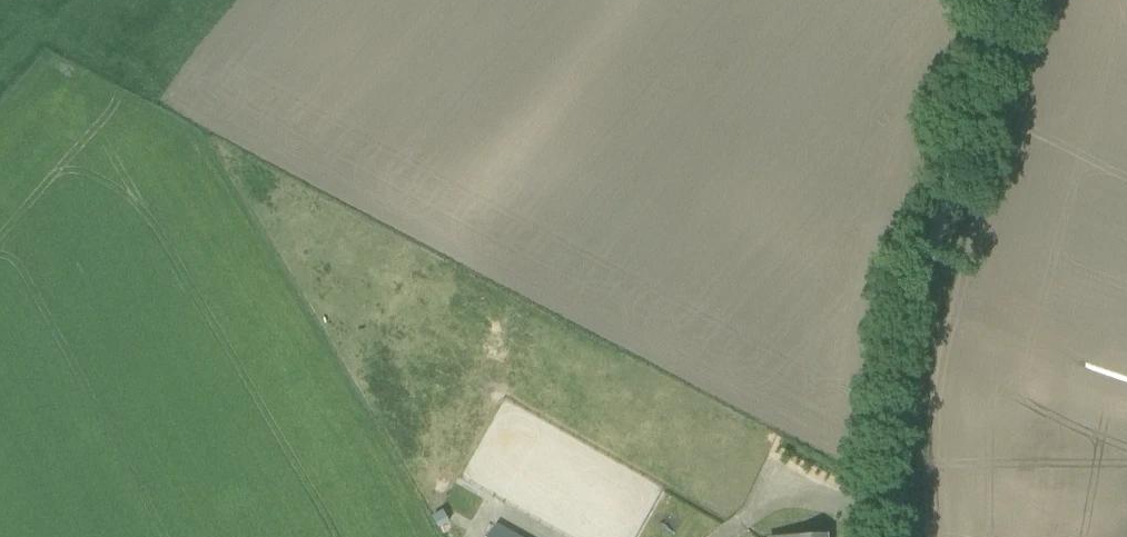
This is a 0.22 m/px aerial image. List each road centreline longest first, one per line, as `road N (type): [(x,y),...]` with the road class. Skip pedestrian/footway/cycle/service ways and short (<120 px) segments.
road 1 (unclassified): [(899,536),(902,417),(917,308),(1001,0)]

